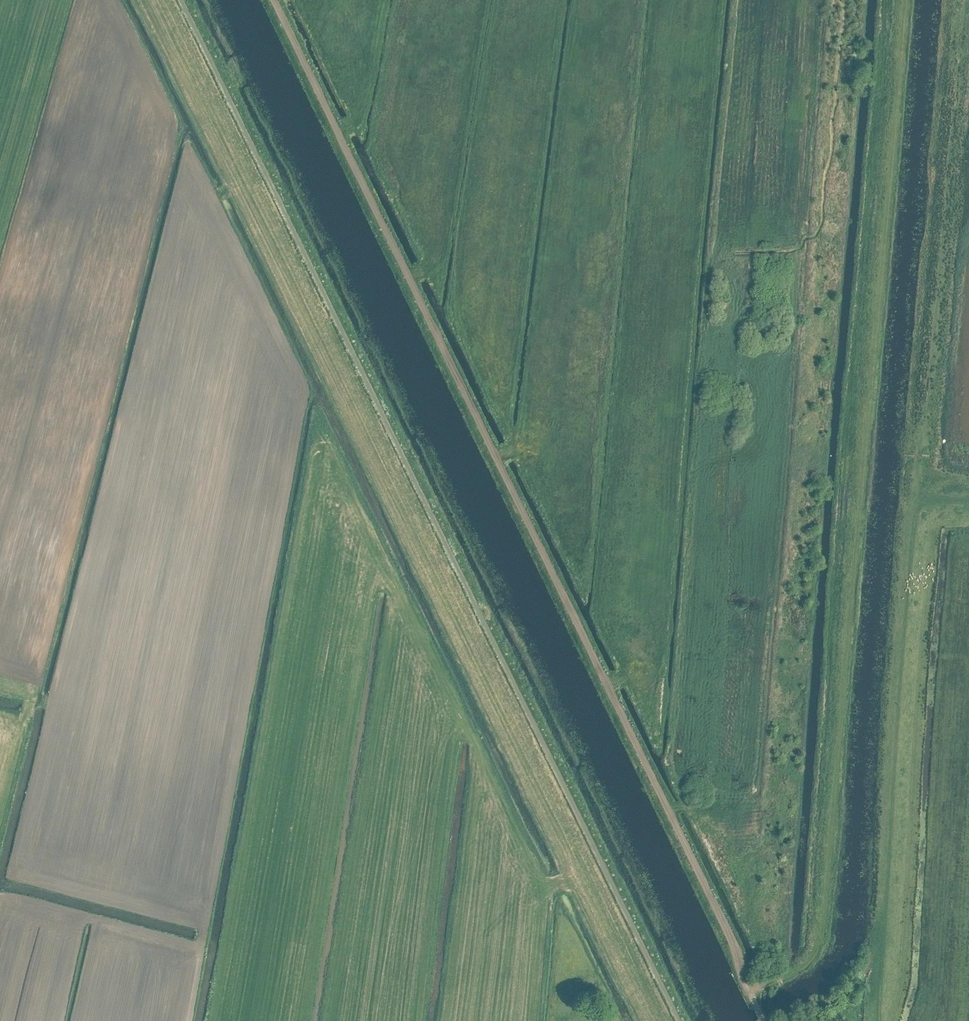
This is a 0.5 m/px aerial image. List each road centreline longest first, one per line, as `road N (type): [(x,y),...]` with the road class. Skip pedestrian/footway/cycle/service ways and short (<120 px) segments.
road 1 (track): [(275,0),(726,926),(764,1020)]

